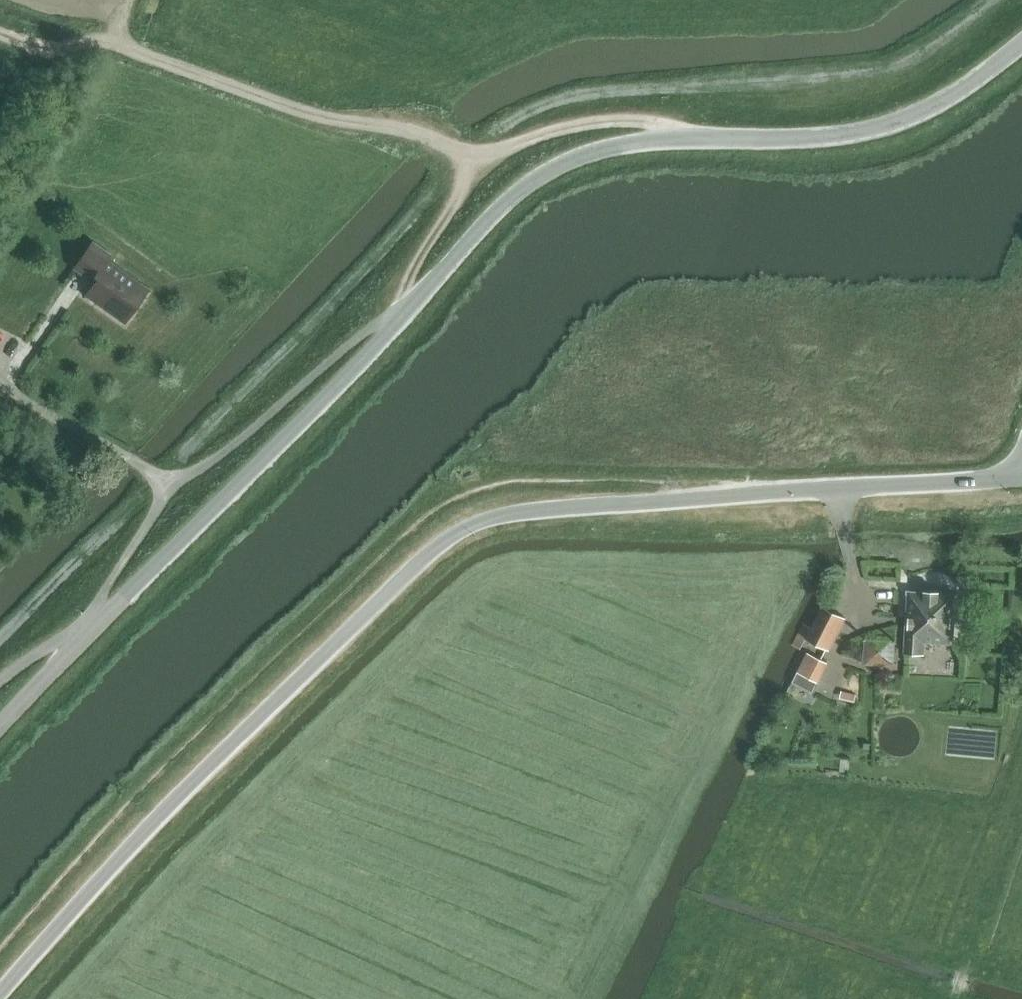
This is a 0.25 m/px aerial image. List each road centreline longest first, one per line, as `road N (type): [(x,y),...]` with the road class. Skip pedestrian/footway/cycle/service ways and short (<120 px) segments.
road 1 (tertiary): [(0,726),(369,356),(526,185),(571,158),(622,143),(871,130),(969,86),(1021,44)]
road 2 (unclassified): [(0,993),(212,764),(444,540),(471,525),(534,510),(1021,477)]
road 3 (track): [(471,158),(411,133),(303,112),(123,49),(53,50),(0,33)]
road 4 (track): [(692,137),(617,120),(471,158)]
road 5 (track): [(471,158),(411,277),(401,317)]

